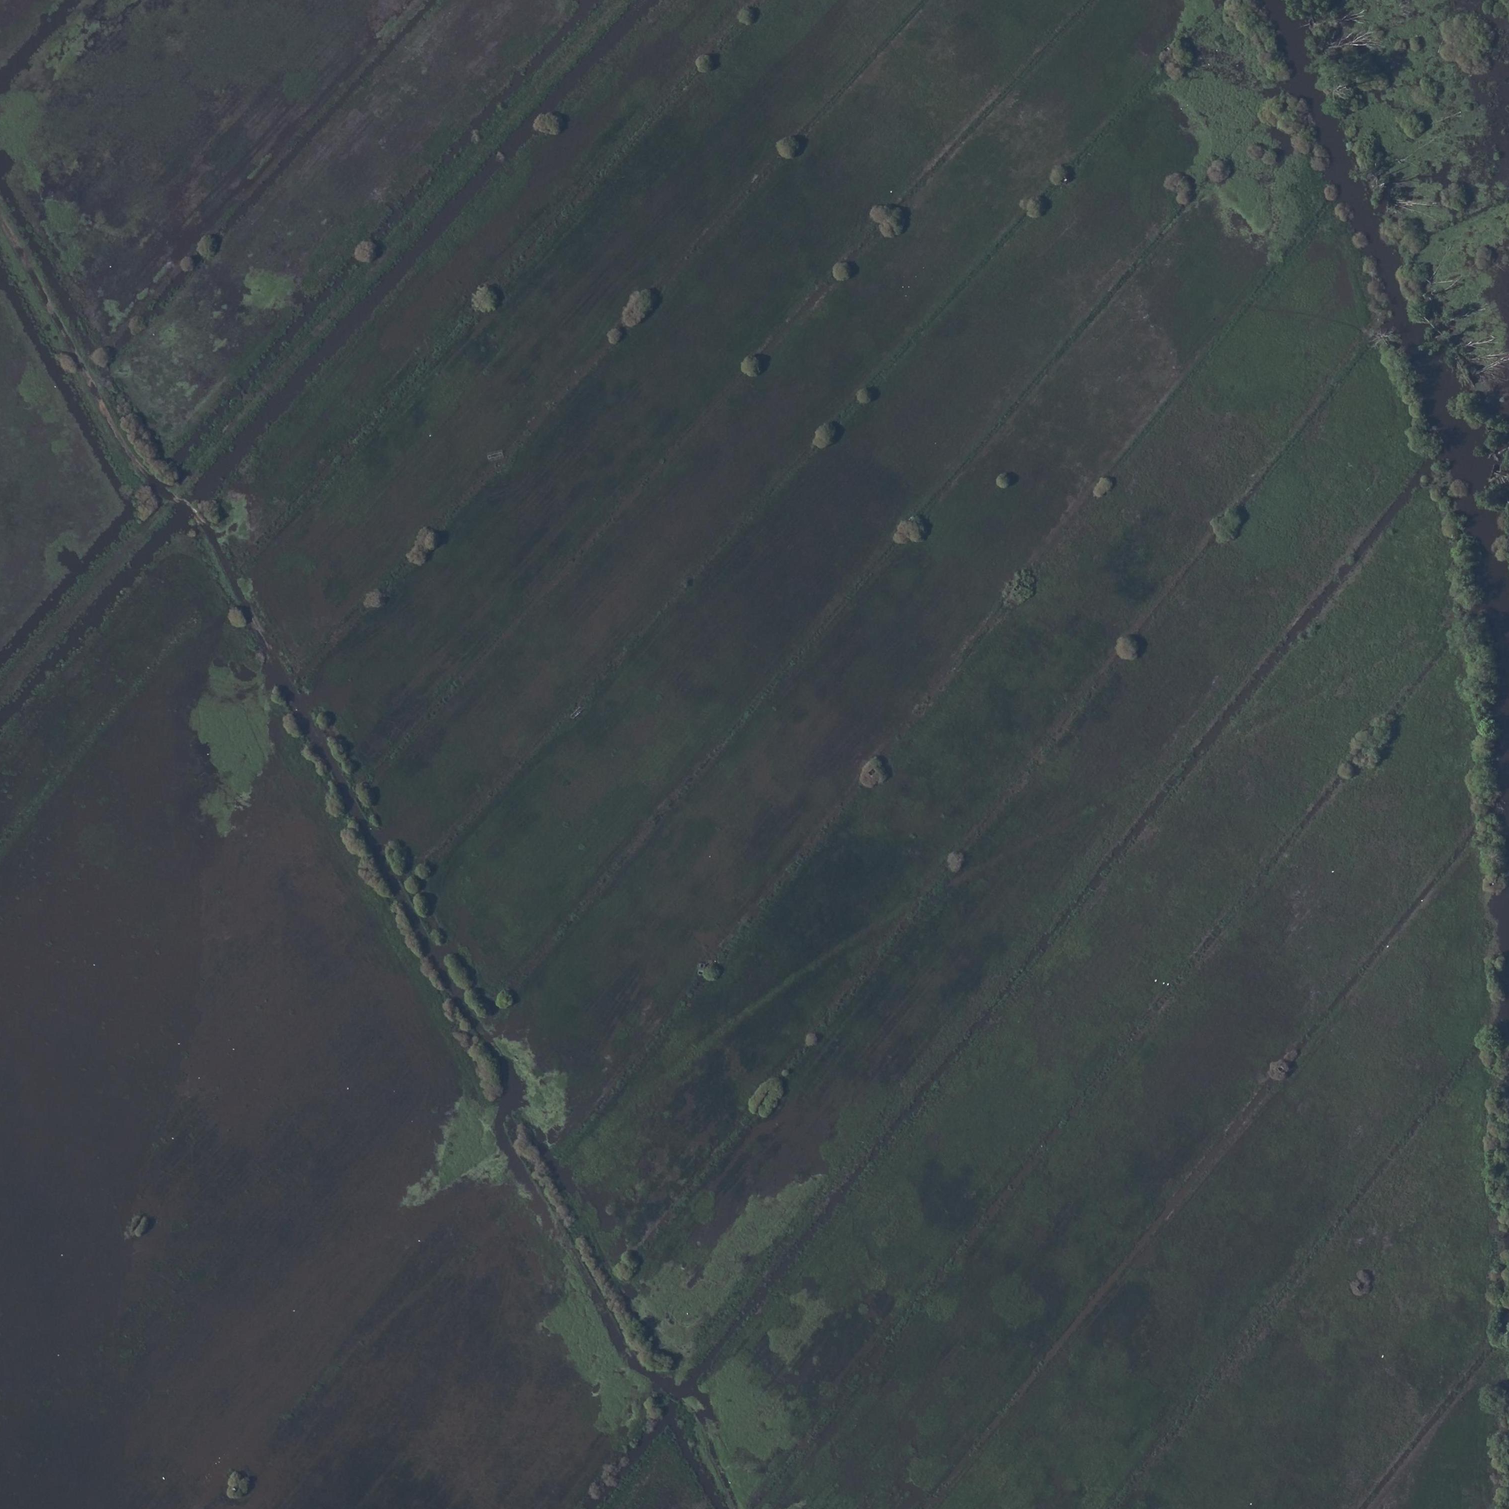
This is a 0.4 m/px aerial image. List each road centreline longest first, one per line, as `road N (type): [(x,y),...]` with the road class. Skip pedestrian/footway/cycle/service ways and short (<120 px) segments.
road 1 (track): [(0,220),(126,449),(197,516),(221,554),(459,998),(503,1054),(517,1083),(497,1118),(506,1151),(635,1369),(698,1387),(742,1508)]

